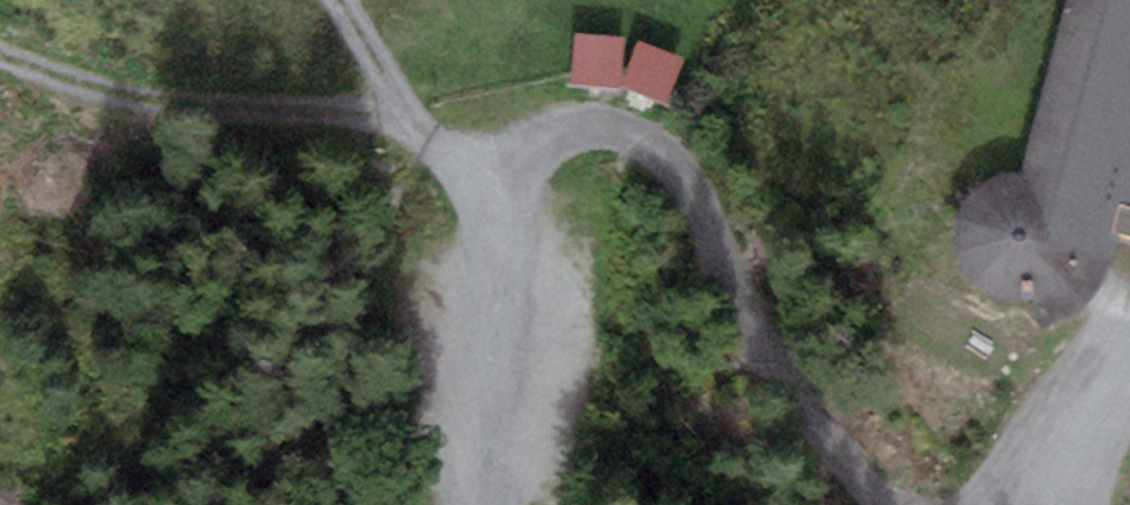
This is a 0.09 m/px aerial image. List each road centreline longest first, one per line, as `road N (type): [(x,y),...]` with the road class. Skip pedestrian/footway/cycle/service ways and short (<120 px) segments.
road 1 (track): [(480,262),(529,146),(561,127),(597,124),(637,135),(668,158),(702,210),(777,371),(825,456),(869,504)]
road 2 (track): [(463,504),(480,262),(341,36),(329,0)]
road 3 (track): [(398,128),(131,88),(0,48)]
road 4 (track): [(1002,504),(1020,433),(1129,310)]

